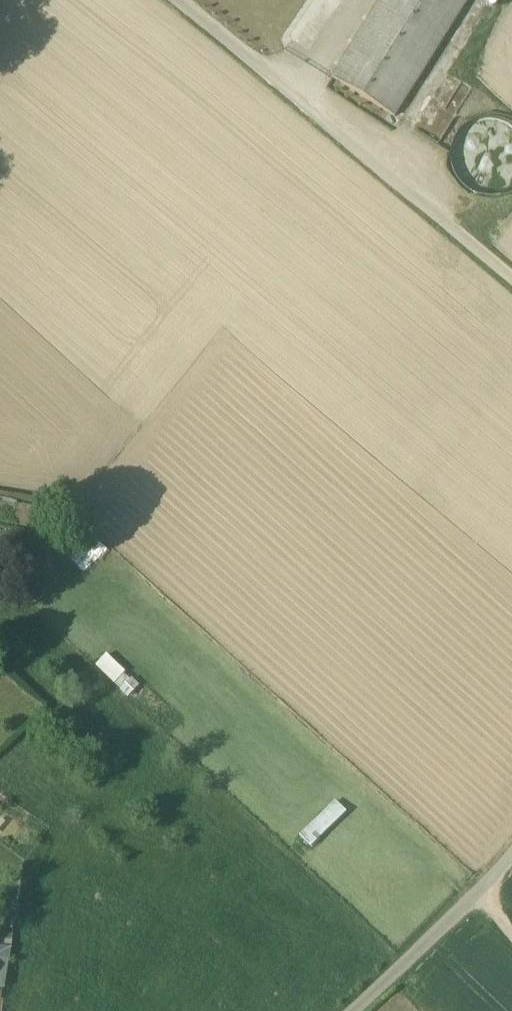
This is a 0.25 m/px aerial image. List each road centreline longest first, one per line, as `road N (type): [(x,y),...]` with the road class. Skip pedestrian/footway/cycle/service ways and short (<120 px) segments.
road 1 (unclassified): [(511,285),(164,0)]
road 2 (unclassified): [(360,1010),(511,859)]

